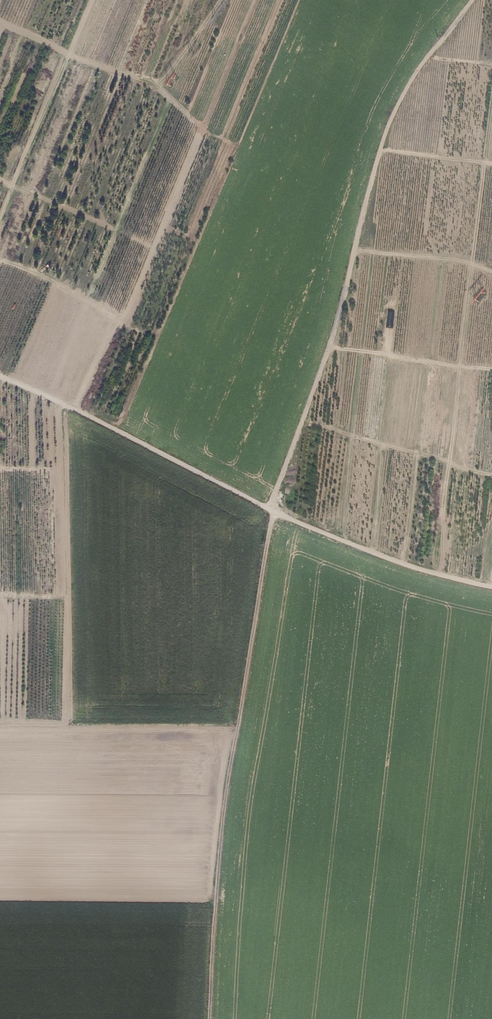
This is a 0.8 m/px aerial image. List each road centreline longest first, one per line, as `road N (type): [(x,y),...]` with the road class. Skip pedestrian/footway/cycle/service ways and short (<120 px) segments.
road 1 (track): [(273,510),(338,322),(379,149),(417,70),(470,0)]
road 2 (track): [(0,380),(273,510),(429,573),(491,588)]
road 3 (track): [(273,510),(219,856),(210,1018)]

